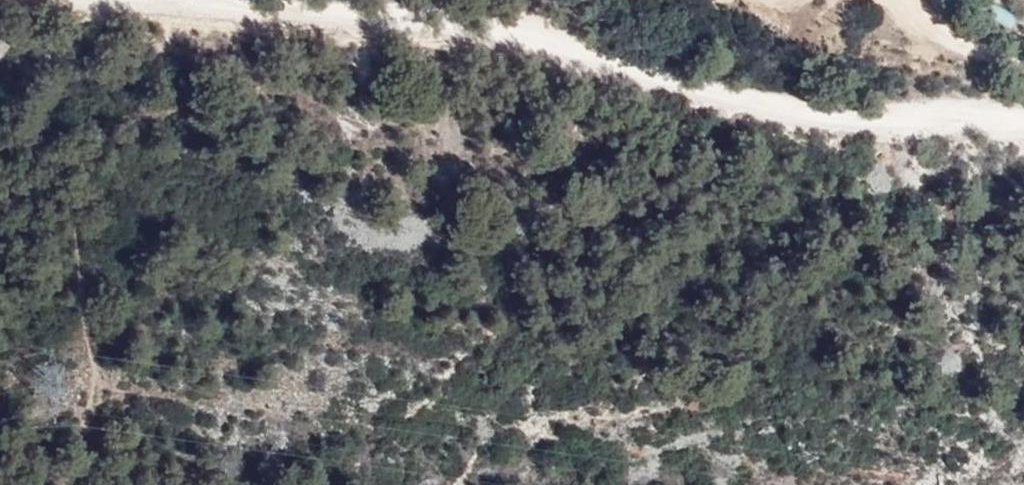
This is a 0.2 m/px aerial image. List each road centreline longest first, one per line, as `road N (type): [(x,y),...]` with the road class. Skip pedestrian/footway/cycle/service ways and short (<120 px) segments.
road 1 (unclassified): [(122,0),(453,30),(733,104),(1023,129)]

